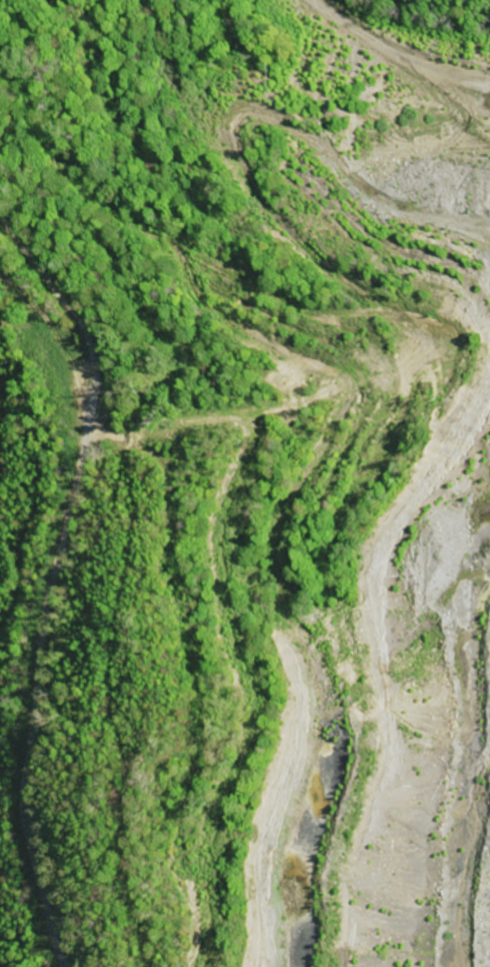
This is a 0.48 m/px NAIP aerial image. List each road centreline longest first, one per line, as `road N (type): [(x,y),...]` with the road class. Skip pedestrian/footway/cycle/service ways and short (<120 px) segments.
road 1 (track): [(31,966),(12,867),(57,541),(89,418)]
road 2 (track): [(0,216),(92,341),(97,368),(89,418)]
road 3 (track): [(489,88),(344,42),(295,0)]
road 4 (track): [(89,418),(69,378),(0,312)]

